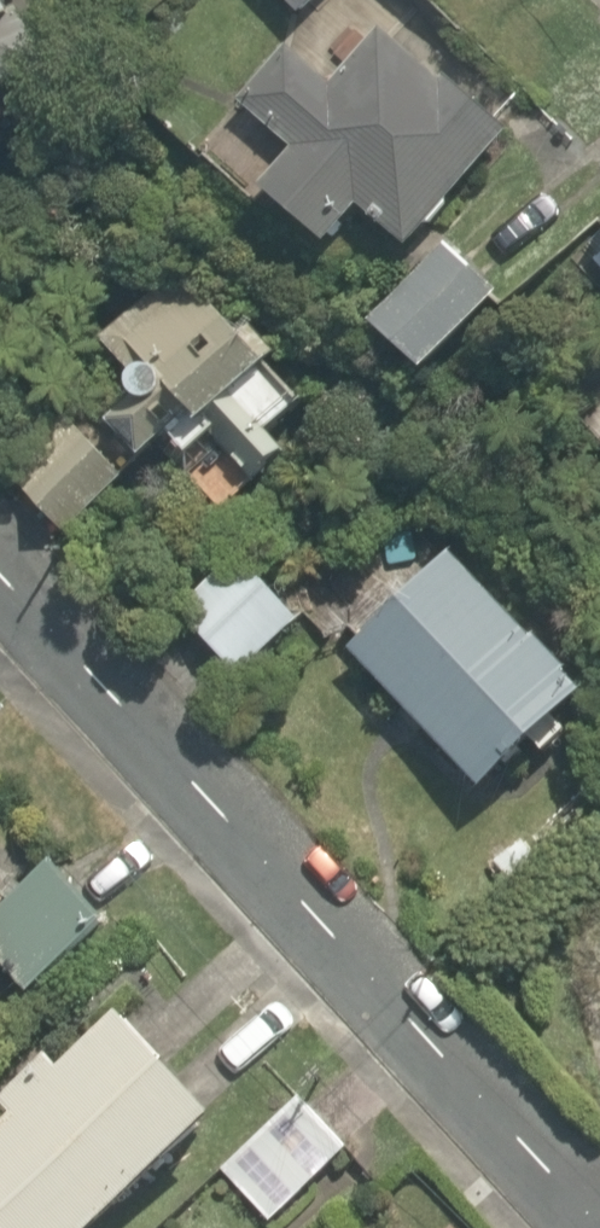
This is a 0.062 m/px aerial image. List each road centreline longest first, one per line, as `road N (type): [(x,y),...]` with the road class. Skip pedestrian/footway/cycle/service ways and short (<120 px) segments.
road 1 (residential): [(599,1221),(223,816),(0,556)]

